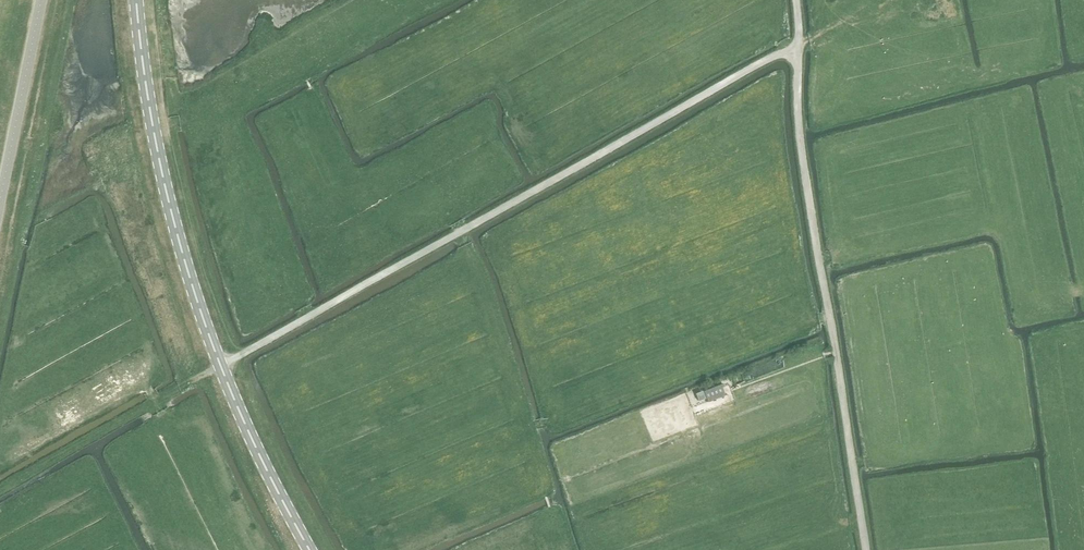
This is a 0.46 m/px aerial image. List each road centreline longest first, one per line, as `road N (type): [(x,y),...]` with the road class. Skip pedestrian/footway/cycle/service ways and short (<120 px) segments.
road 1 (unclassified): [(797,46),(220,365)]
road 2 (unclassified): [(866,549),(808,197),(797,46)]
road 3 (tertiary): [(220,365),(164,181),(136,0)]
road 4 (track): [(0,488),(220,365)]
road 5 (tertiary): [(309,549),(220,365)]

